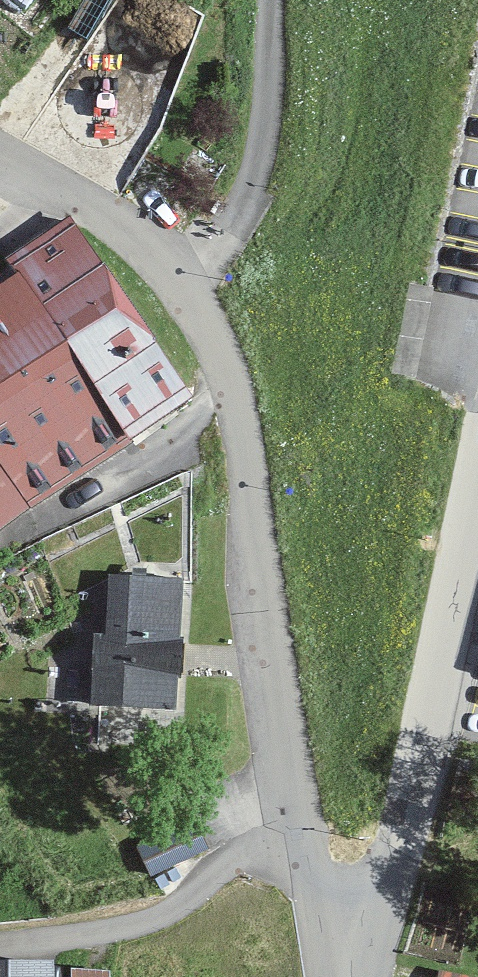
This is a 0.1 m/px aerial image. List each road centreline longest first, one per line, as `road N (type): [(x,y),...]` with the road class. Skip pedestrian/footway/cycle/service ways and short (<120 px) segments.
road 1 (residential): [(337,976),(222,370),(189,293),(120,230),(0,152)]
road 2 (residential): [(370,976),(477,533)]

